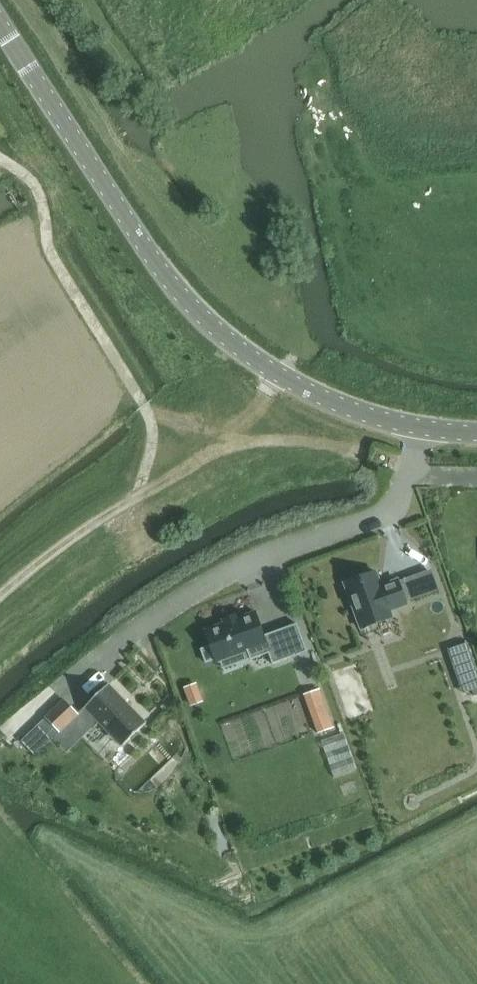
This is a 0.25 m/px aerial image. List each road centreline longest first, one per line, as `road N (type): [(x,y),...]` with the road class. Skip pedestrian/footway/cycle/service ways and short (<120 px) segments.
road 1 (unclassified): [(423,429),(324,398),(203,316),(114,202),(0,23)]
road 2 (residential): [(8,733),(146,618),(241,568),(376,522),(401,503),(423,429)]
road 3 (track): [(0,609),(141,497),(252,444),(326,445),(412,476)]
road 4 (track): [(141,497),(151,429),(140,400),(48,247),(39,187),(0,157)]

